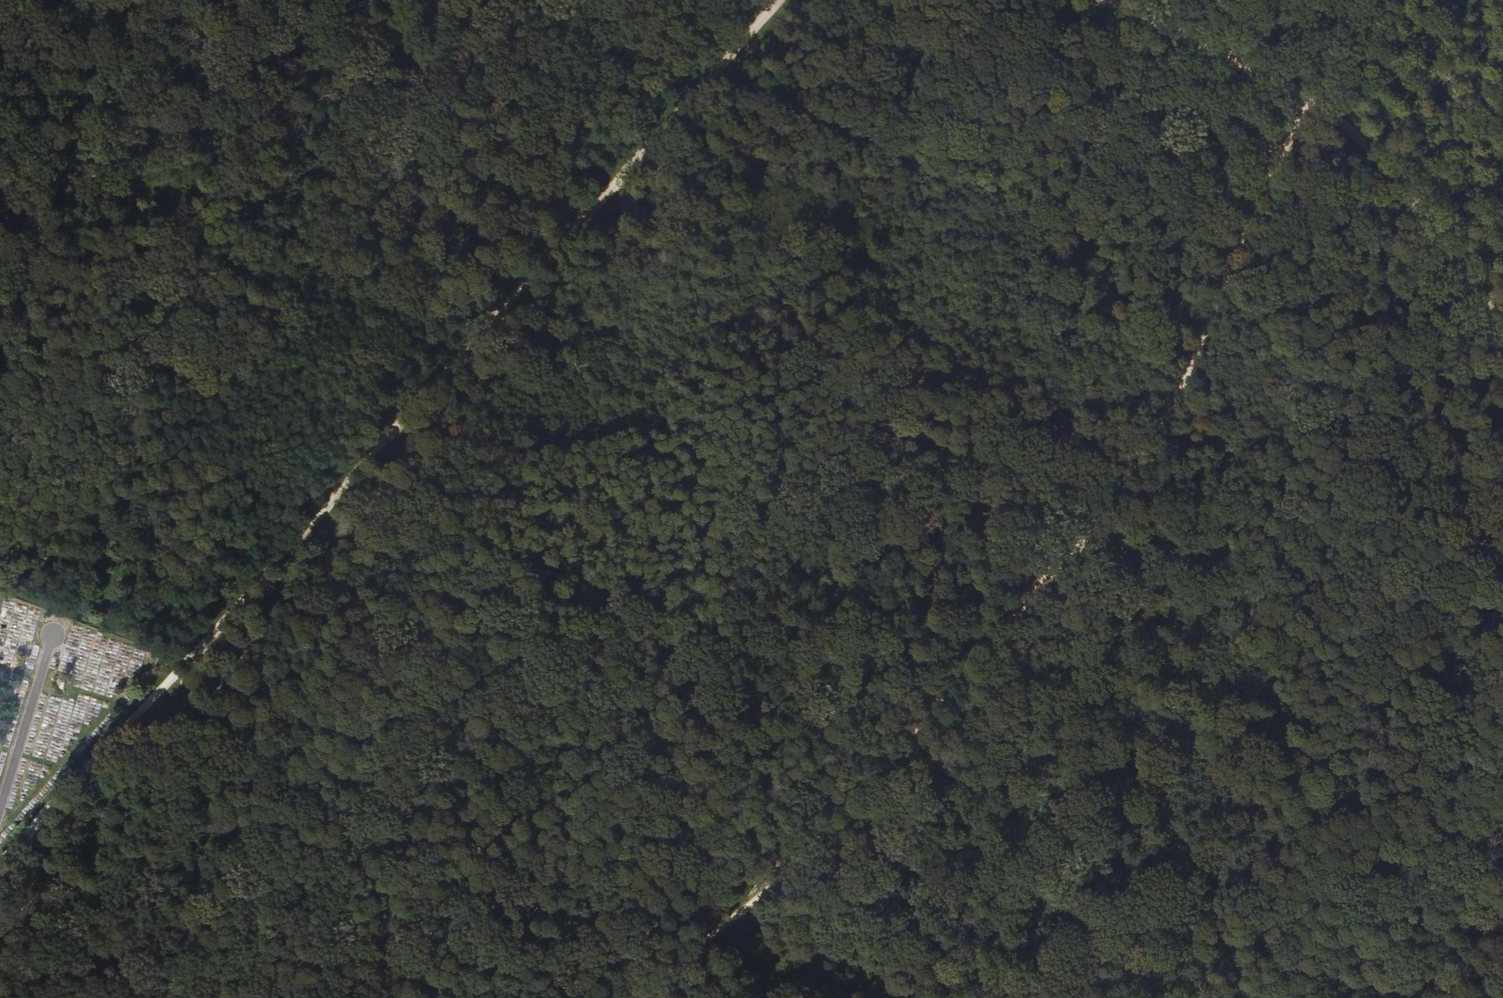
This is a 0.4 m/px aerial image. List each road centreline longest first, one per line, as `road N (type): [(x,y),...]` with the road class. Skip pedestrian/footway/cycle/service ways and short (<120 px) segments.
road 1 (track): [(769,0),(0,863)]
road 2 (track): [(1502,325),(1358,139),(1277,83),(1082,0)]

